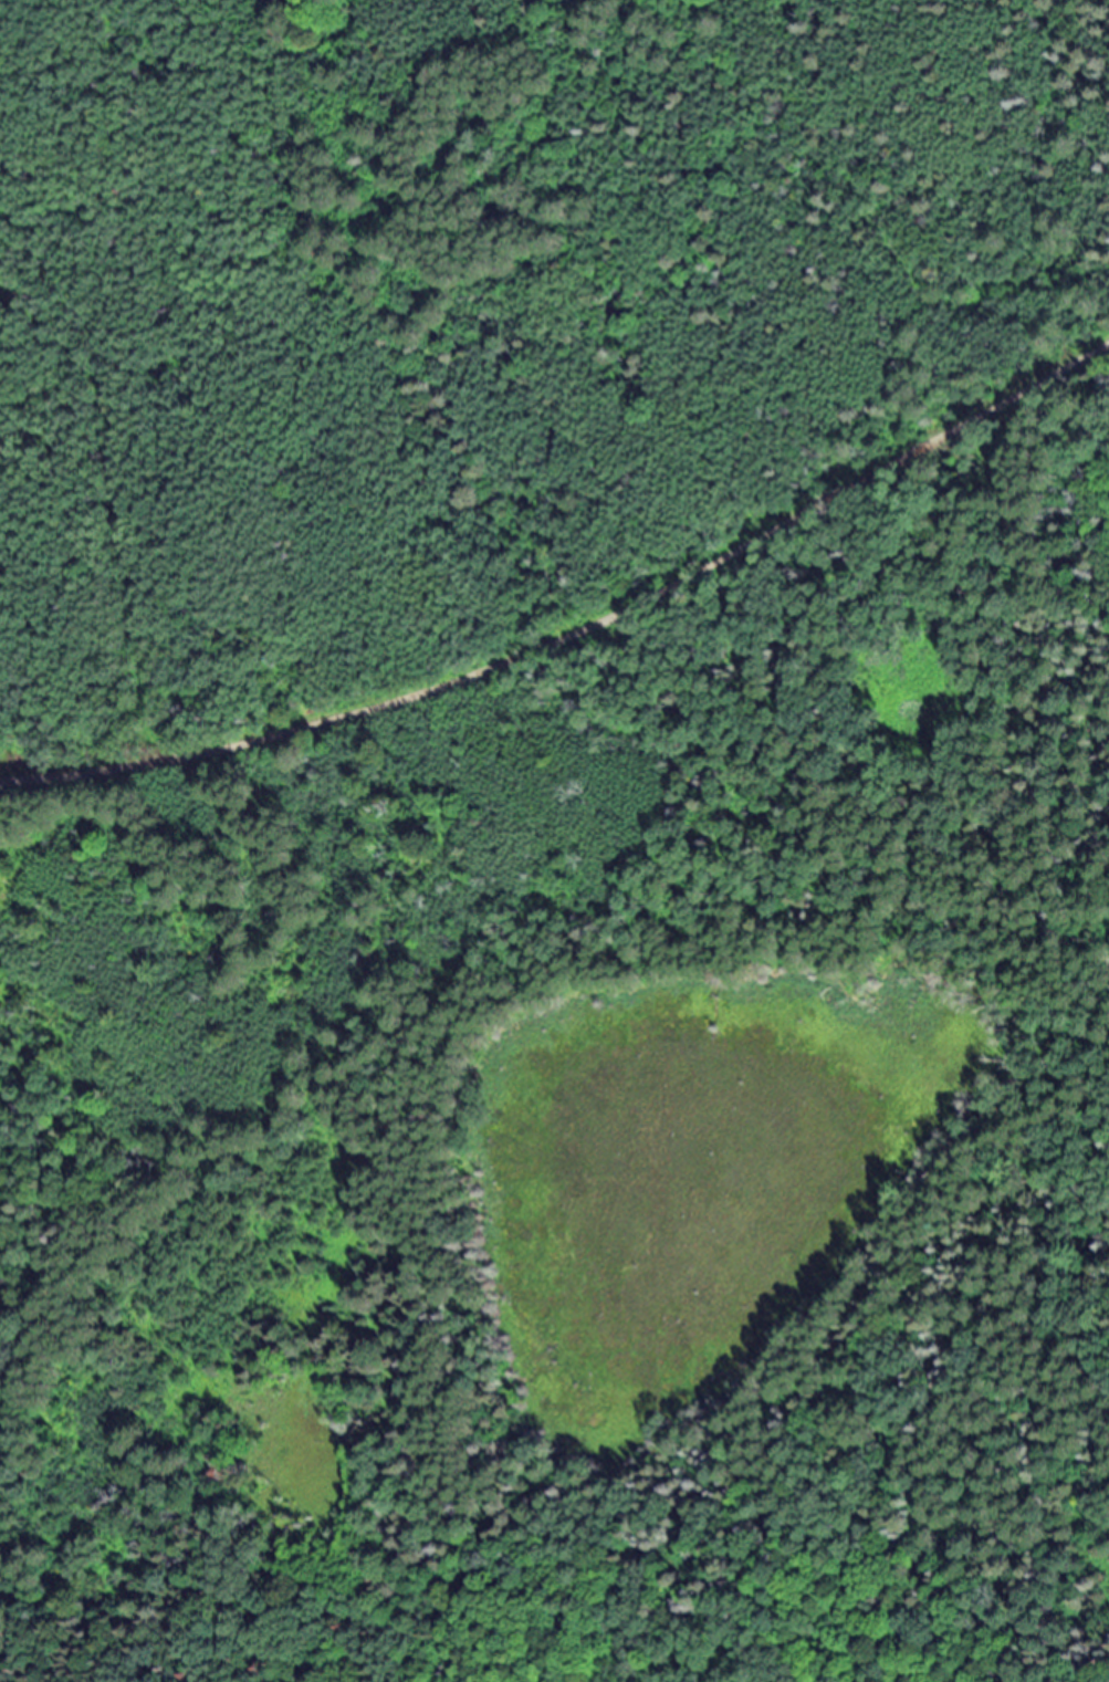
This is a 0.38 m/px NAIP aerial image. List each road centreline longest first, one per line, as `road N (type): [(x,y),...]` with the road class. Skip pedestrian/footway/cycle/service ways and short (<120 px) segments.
road 1 (residential): [(1108,338),(625,612),(406,699),(168,760),(0,780)]

